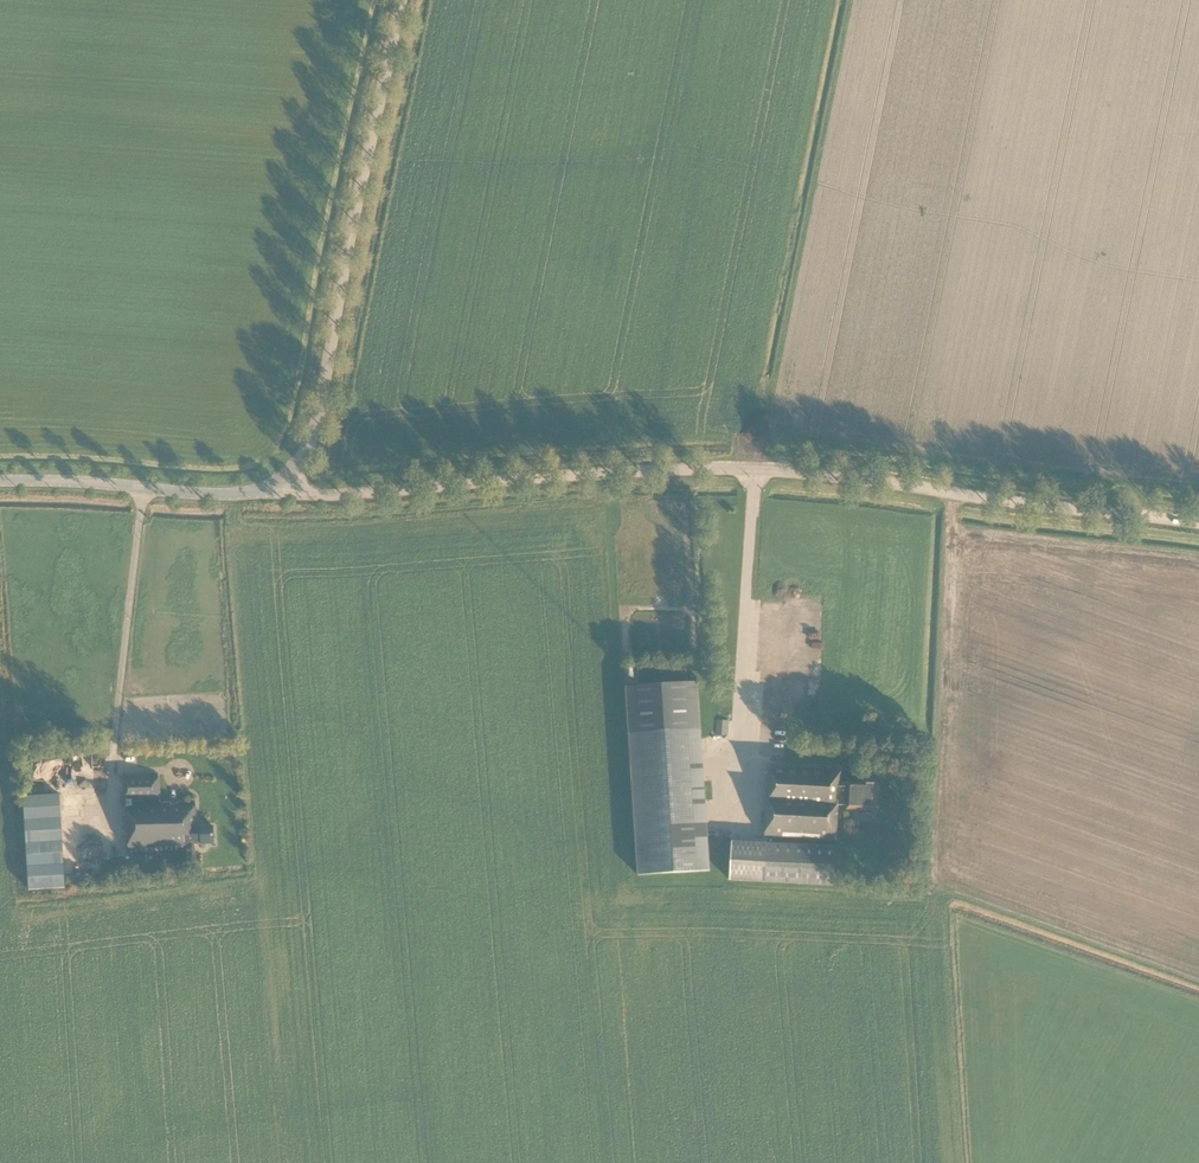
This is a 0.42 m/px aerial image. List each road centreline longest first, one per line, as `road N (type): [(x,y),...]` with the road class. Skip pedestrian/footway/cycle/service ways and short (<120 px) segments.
road 1 (tertiary): [(267,490),(407,492),(741,467),(1198,523)]
road 2 (tertiary): [(267,490),(302,460),(312,436),(402,0)]
road 3 (tertiary): [(0,480),(267,490)]

